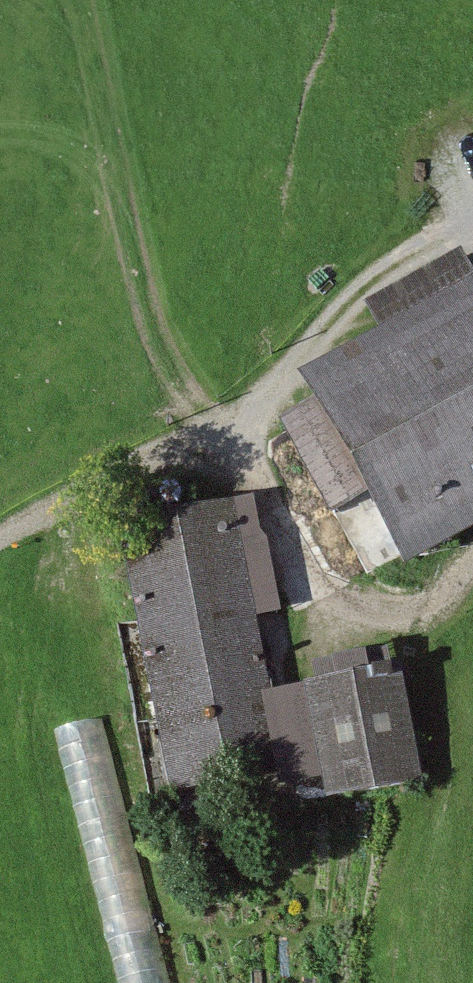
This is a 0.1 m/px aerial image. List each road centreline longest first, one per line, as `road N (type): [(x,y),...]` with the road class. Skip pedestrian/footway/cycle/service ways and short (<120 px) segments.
road 1 (track): [(299,369),(0,536)]
road 2 (residential): [(472,229),(379,278),(330,321),(299,369)]

